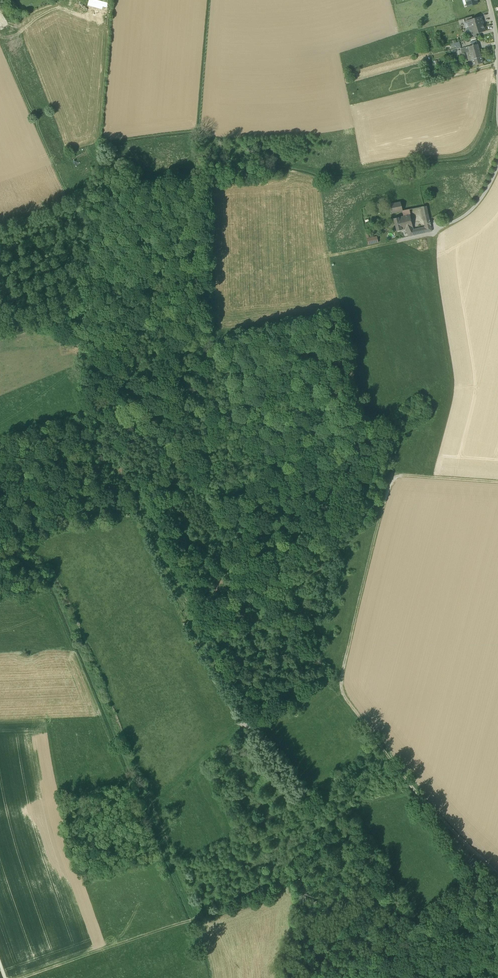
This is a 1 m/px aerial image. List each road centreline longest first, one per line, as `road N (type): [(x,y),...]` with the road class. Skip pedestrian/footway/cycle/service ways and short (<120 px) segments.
road 1 (track): [(497,873),(447,828),(338,693),(389,474),(497,482)]
road 2 (track): [(431,234),(452,386),(431,477)]
road 3 (track): [(20,977),(187,923)]

